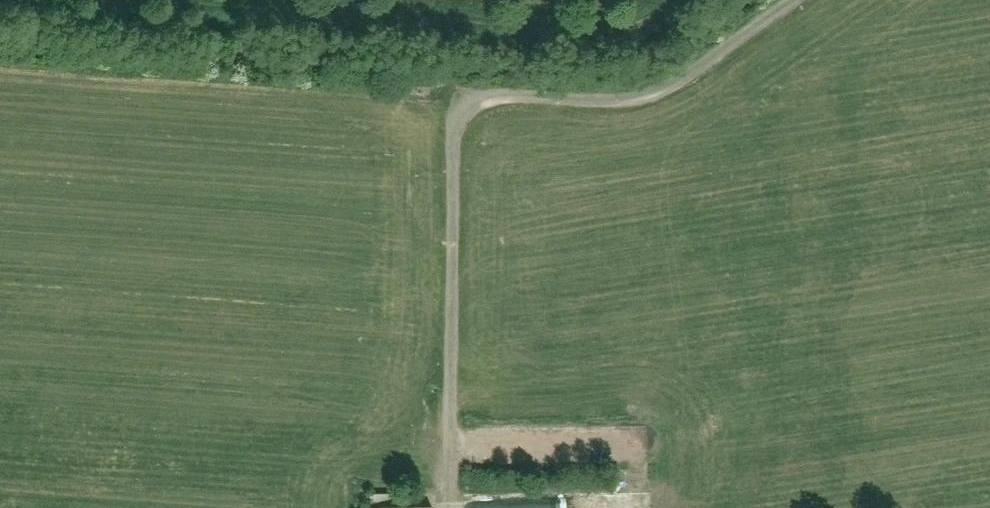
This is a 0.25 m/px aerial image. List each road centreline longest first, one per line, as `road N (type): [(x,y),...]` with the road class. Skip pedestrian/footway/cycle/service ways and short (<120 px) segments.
road 1 (track): [(796,0),(654,99),(463,102),(456,129),(451,494)]

